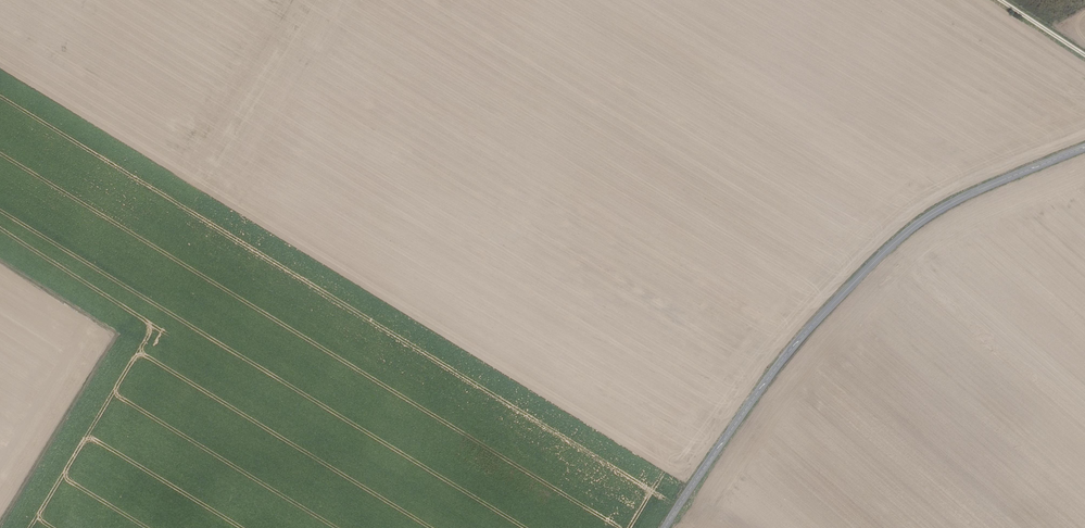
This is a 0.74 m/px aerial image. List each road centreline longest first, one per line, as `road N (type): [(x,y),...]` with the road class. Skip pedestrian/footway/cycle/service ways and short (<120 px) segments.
road 1 (tertiary): [(666,527),(773,373),(881,255),(958,200),(1084,148)]
road 2 (track): [(0,259),(118,334),(72,406)]
road 3 (track): [(0,524),(72,406)]

